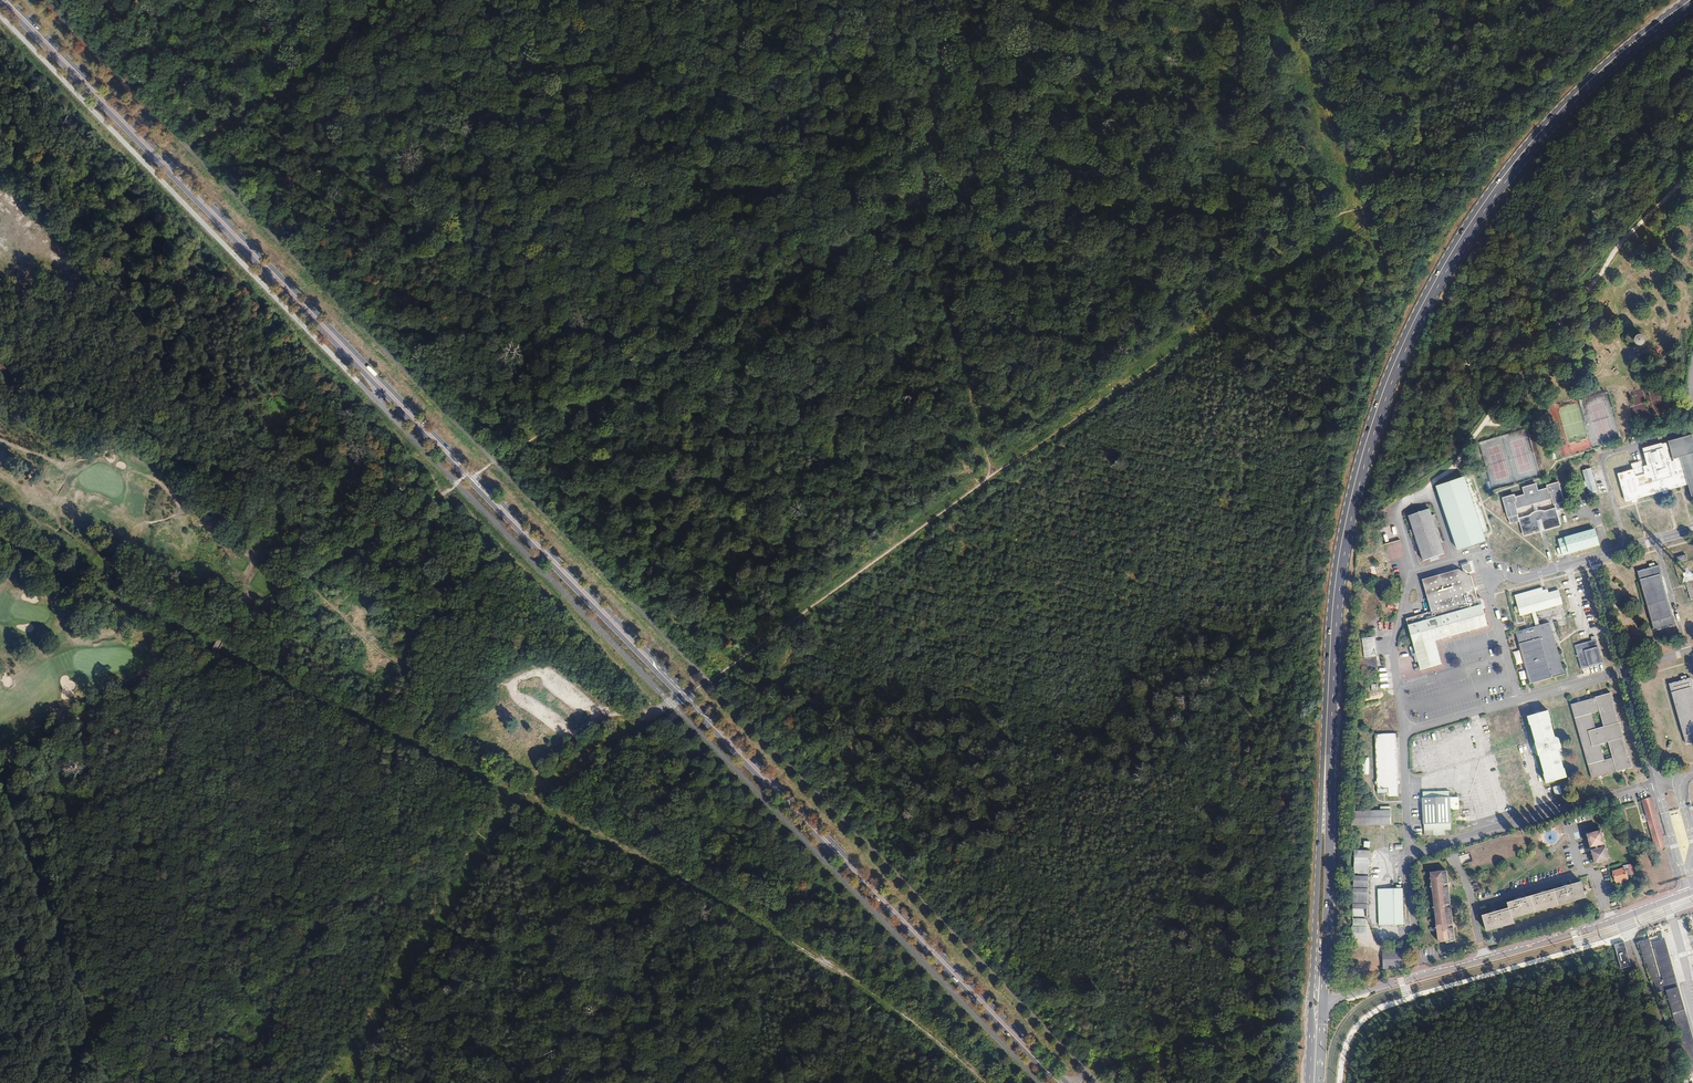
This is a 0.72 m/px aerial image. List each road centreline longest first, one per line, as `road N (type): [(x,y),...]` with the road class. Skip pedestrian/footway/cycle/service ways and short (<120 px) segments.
road 1 (primary): [(1065,1082),(9,0)]
road 2 (primary): [(0,1),(1055,1082)]
road 3 (track): [(686,692),(1278,279),(1477,153)]
road 4 (primary): [(1328,736),(1348,525),(1383,401),(1430,296),(1490,200),(1550,124),(1692,1)]
road 5 (track): [(477,474),(924,198)]
road 6 (track): [(131,1082),(512,808)]
road 7 (track): [(924,198),(1319,215),(1357,210),(1374,195)]
road 8 (track): [(1429,494),(1543,336),(1628,236),(1692,178)]
road 9 (unclassified): [(1324,1002),(1540,944),(1692,891)]
road 10 (track): [(112,1082),(0,775)]
road 11 (track): [(924,198),(992,476)]
road 12 (track): [(924,198),(738,0)]
road 13 (primary): [(1324,1002),(1328,736)]
road 14 (track): [(348,0),(167,161)]
road 15 (primary): [(1328,736),(1313,973)]
road 16 (track): [(1365,225),(1440,0)]
road 17 (track): [(1357,210),(1284,0)]
road 18 (track): [(924,198),(953,0)]
road 19 (unknown): [(596,713),(539,670),(511,681),(511,694),(568,737)]

